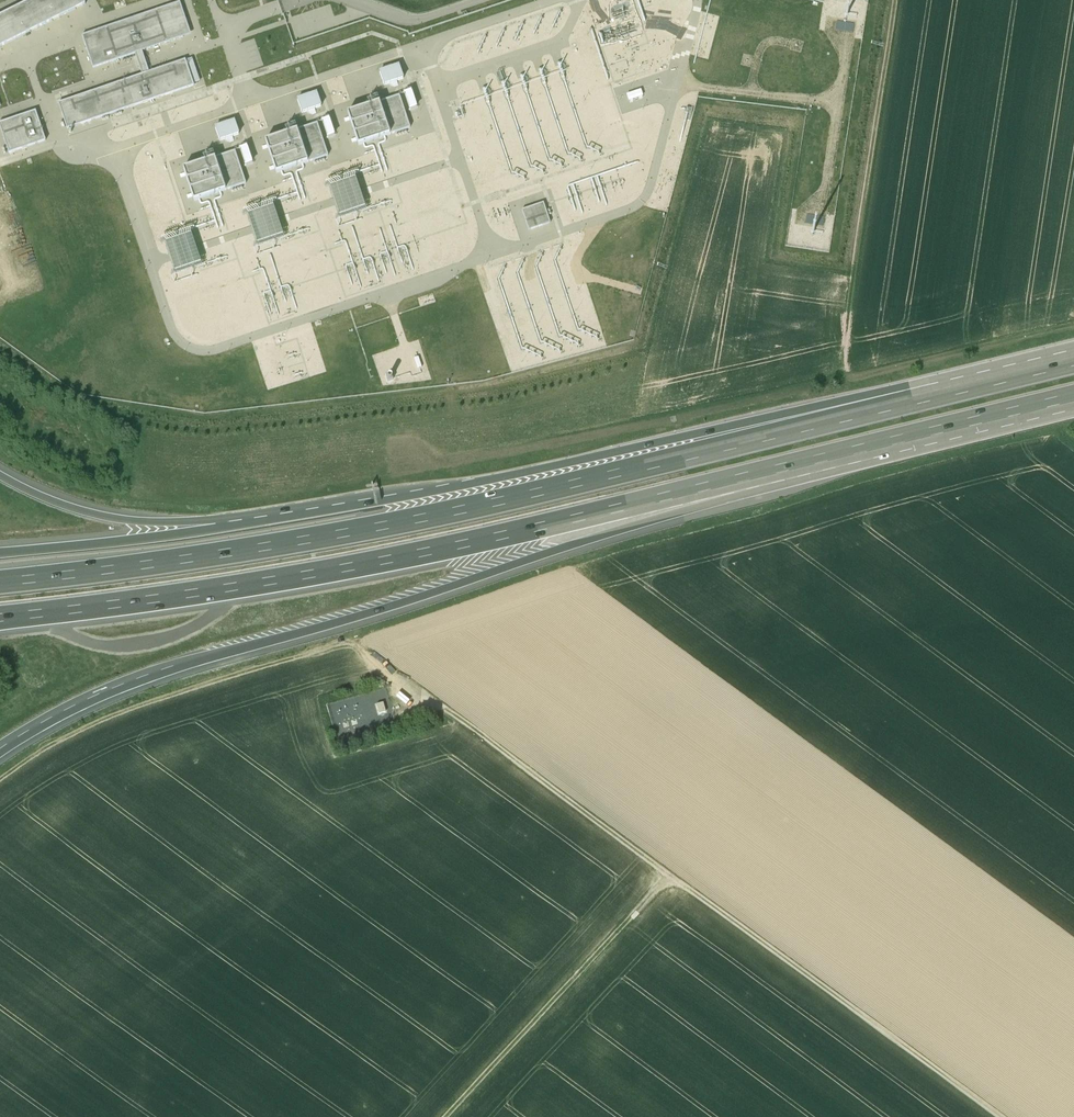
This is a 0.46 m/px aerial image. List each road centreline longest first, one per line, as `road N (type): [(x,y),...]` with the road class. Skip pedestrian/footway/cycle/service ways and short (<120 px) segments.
road 1 (motorway): [(945,392),(457,511),(0,582)]
road 2 (motorway): [(945,392),(765,418),(456,486),(219,527)]
road 3 (motorway): [(0,749),(127,682),(440,592),(676,495)]
road 4 (track): [(999,1116),(435,702)]
road 5 (motorway): [(0,617),(313,574),(676,495)]
road 6 (motorway): [(676,495),(1073,398)]
road 7 (track): [(668,874),(447,1116)]
road 8 (track): [(894,0),(849,278),(842,278)]
road 9 (motorway): [(219,527),(99,515),(0,475)]
road 10 (motorway): [(219,527),(0,552)]
road 11 (motorway): [(1073,360),(945,392)]

